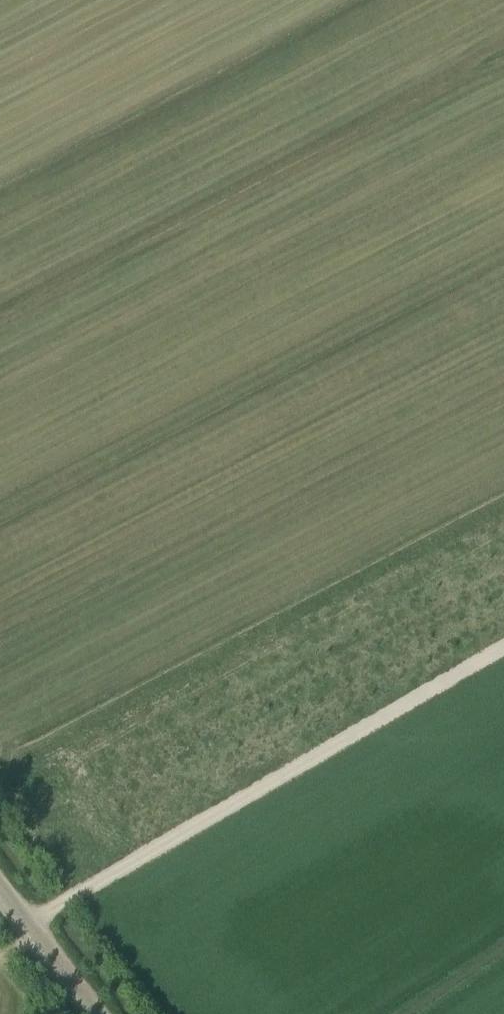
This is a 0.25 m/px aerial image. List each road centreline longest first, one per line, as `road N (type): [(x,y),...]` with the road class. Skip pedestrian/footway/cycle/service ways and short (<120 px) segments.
road 1 (tertiary): [(100,1013),(0,885)]

